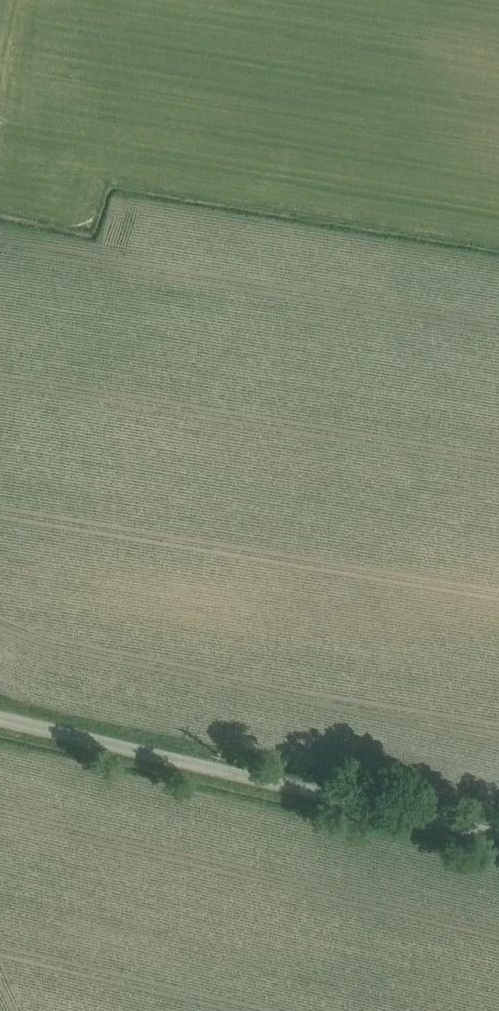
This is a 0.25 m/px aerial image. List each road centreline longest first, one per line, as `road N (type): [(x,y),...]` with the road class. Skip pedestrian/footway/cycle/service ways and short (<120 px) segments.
road 1 (residential): [(0,719),(498,830)]

